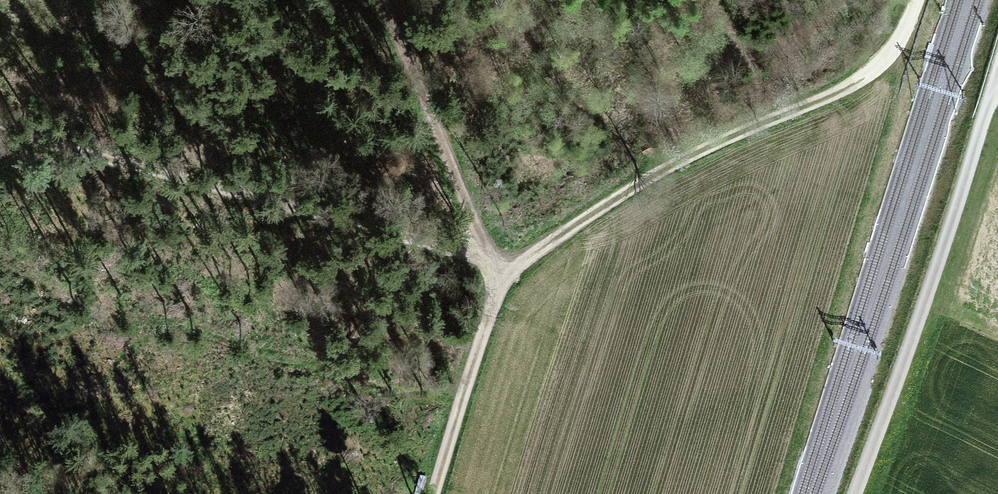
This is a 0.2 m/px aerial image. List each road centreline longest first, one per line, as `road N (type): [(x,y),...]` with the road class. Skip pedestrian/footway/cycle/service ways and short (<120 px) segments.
road 1 (track): [(0,131),(195,177),(501,286)]
road 2 (track): [(501,286),(908,47),(922,0)]
road 3 (track): [(993,61),(854,493)]
road 4 (track): [(501,286),(424,115),(388,0)]
road 5 (track): [(437,493),(501,286)]

